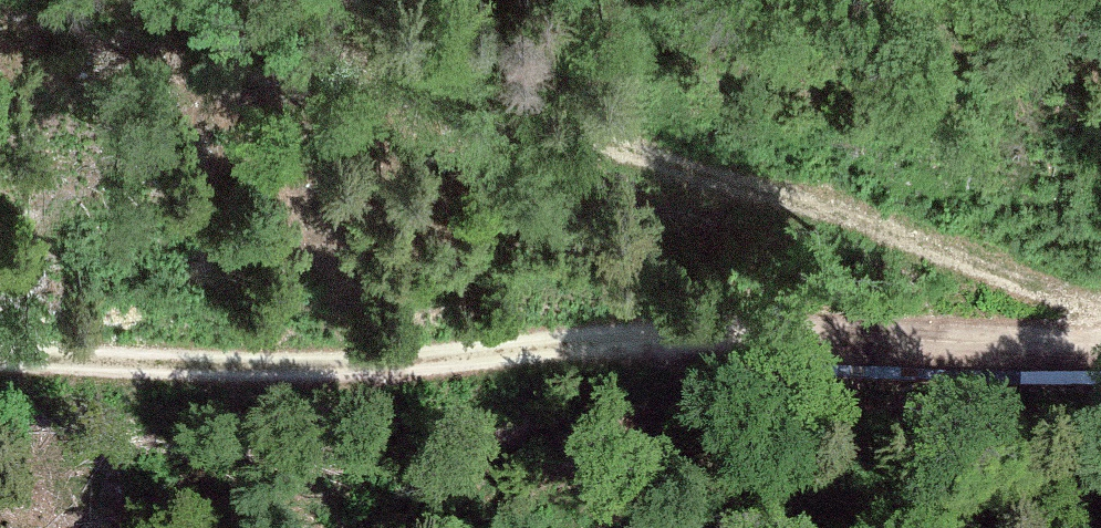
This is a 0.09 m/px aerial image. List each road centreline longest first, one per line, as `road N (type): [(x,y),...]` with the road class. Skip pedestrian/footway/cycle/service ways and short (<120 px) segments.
road 1 (track): [(1100,346),(649,333),(341,365),(0,361)]
road 2 (track): [(151,0),(538,108),(1100,304)]

